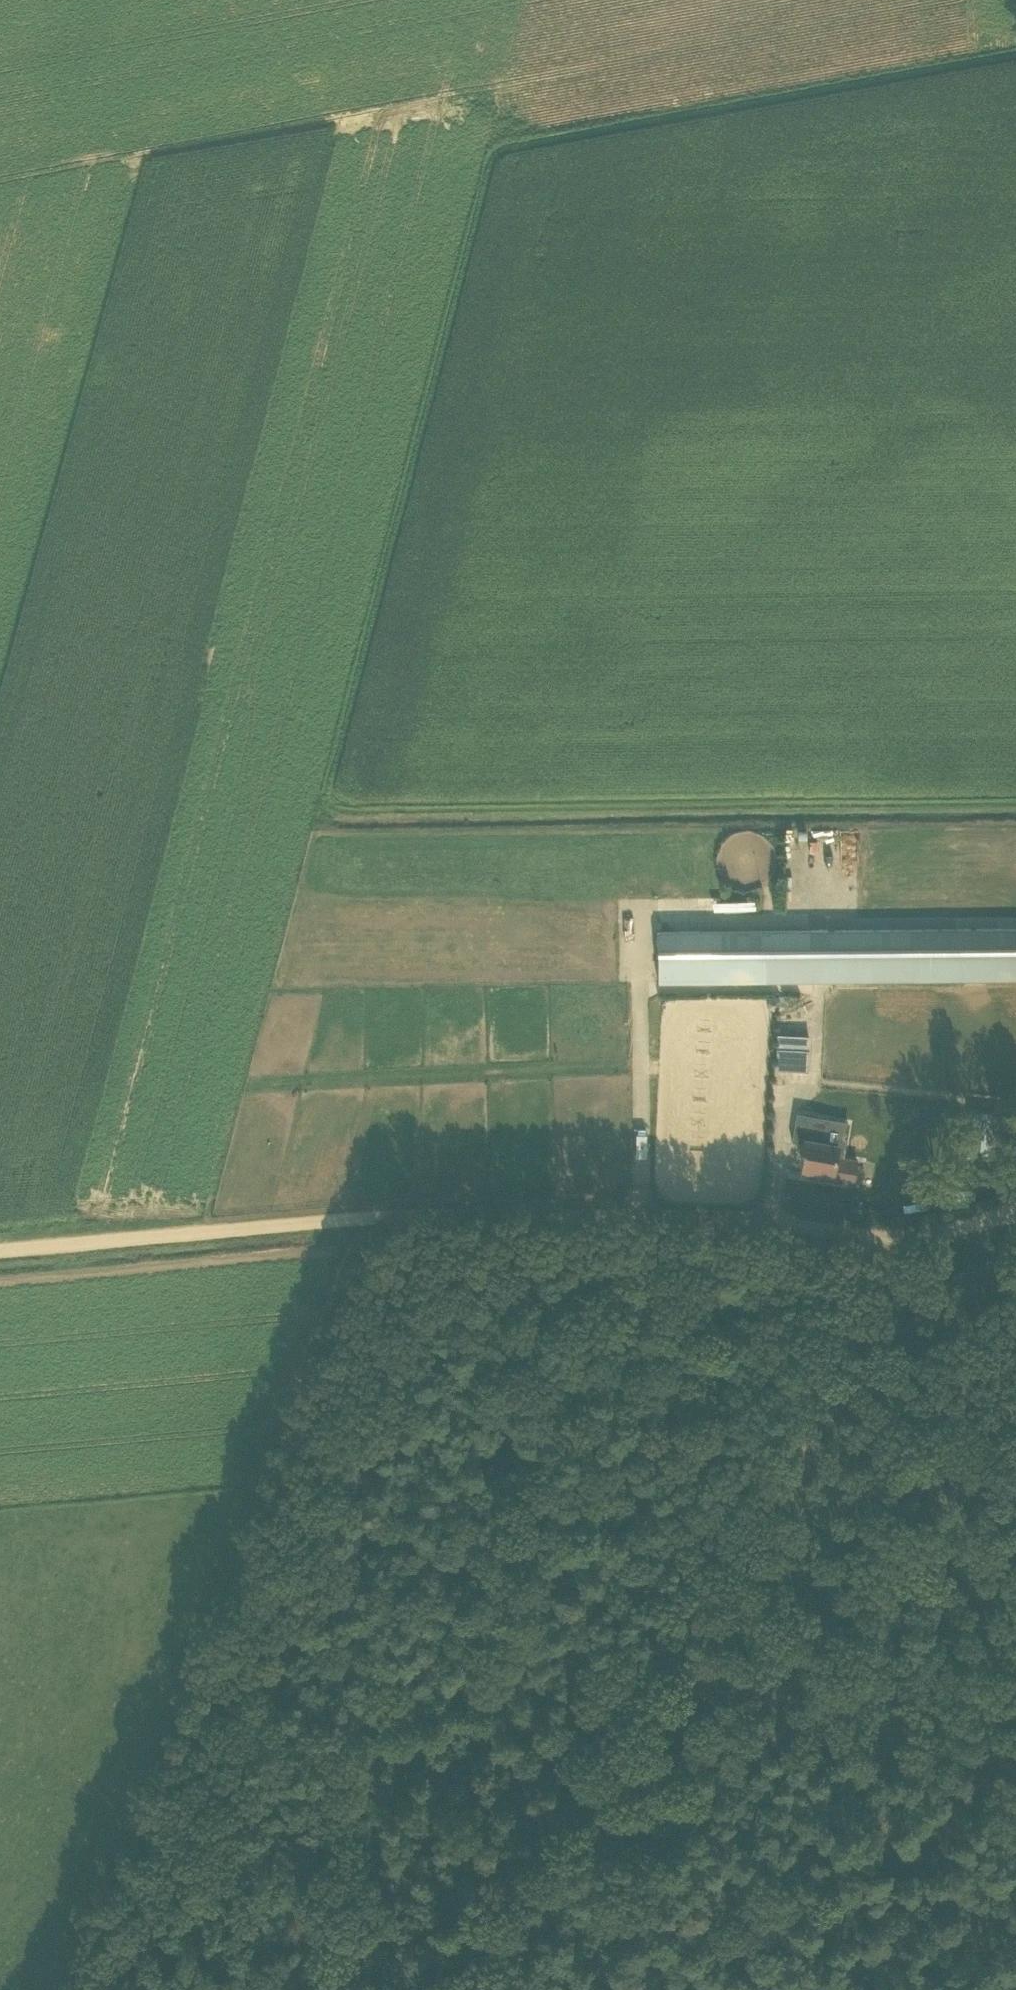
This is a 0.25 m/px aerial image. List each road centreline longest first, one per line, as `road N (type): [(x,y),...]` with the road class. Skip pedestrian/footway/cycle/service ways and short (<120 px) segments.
road 1 (track): [(887,1239),(872,1273),(764,1380),(704,1456),(261,1780),(213,1836),(118,1989)]
road 2 (track): [(0,1249),(396,1215),(770,1222),(887,1239)]
road 3 (track): [(887,1239),(1015,1215)]

